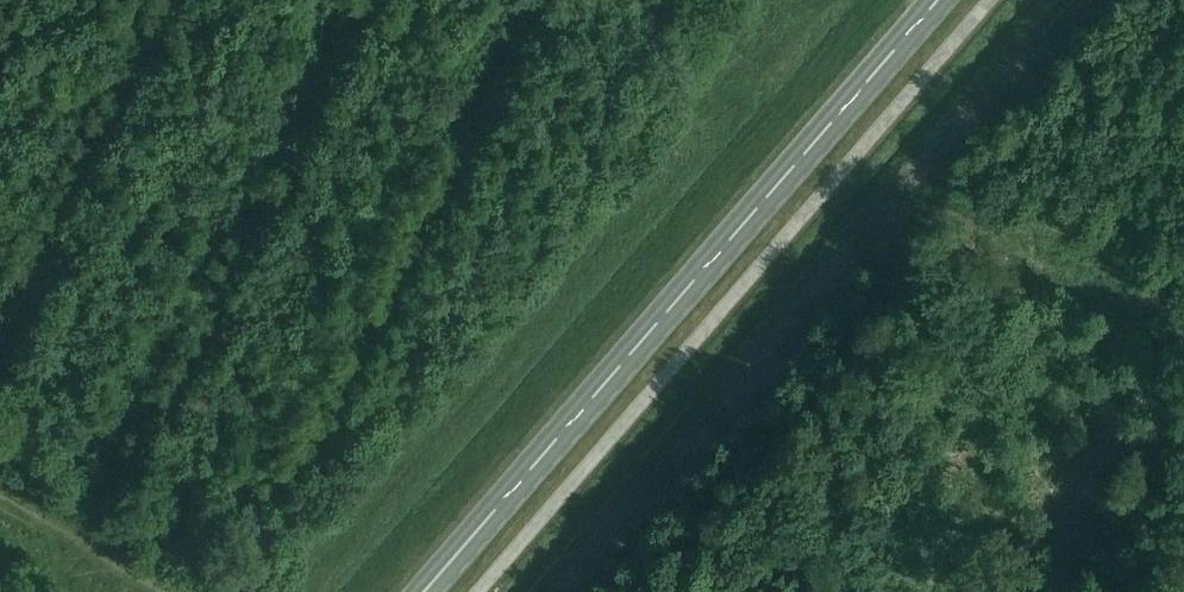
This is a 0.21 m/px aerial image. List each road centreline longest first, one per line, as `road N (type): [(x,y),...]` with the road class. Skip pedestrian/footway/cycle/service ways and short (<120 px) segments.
road 1 (primary): [(422,591),(935,0)]
road 2 (track): [(0,503),(162,591)]

